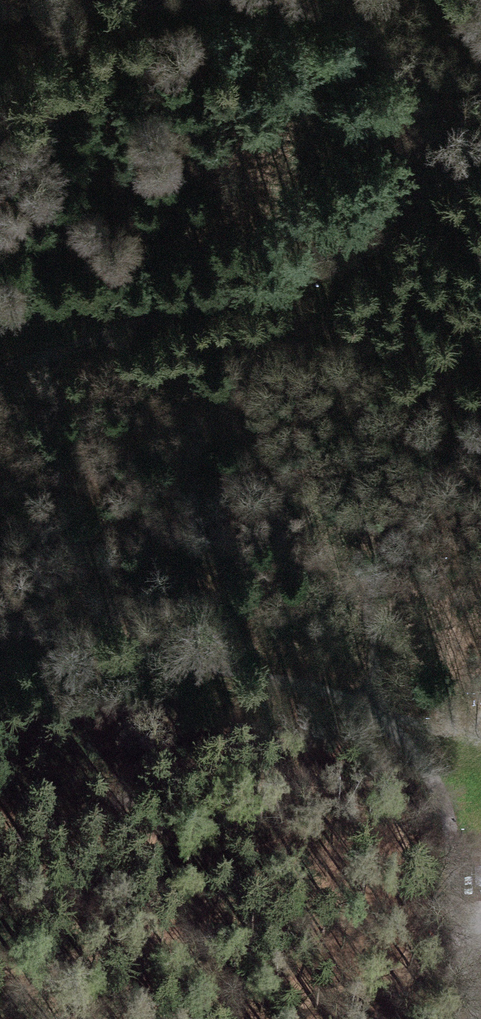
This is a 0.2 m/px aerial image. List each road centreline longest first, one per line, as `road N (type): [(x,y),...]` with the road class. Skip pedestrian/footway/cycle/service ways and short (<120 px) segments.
road 1 (track): [(442,169),(363,226),(224,294),(0,365)]
road 2 (track): [(0,619),(202,669),(346,686),(381,678),(395,687)]
road 3 (residential): [(480,953),(395,687)]
road 4 (track): [(264,0),(323,10),(405,67),(442,169)]
road 5 (track): [(0,14),(189,0)]

